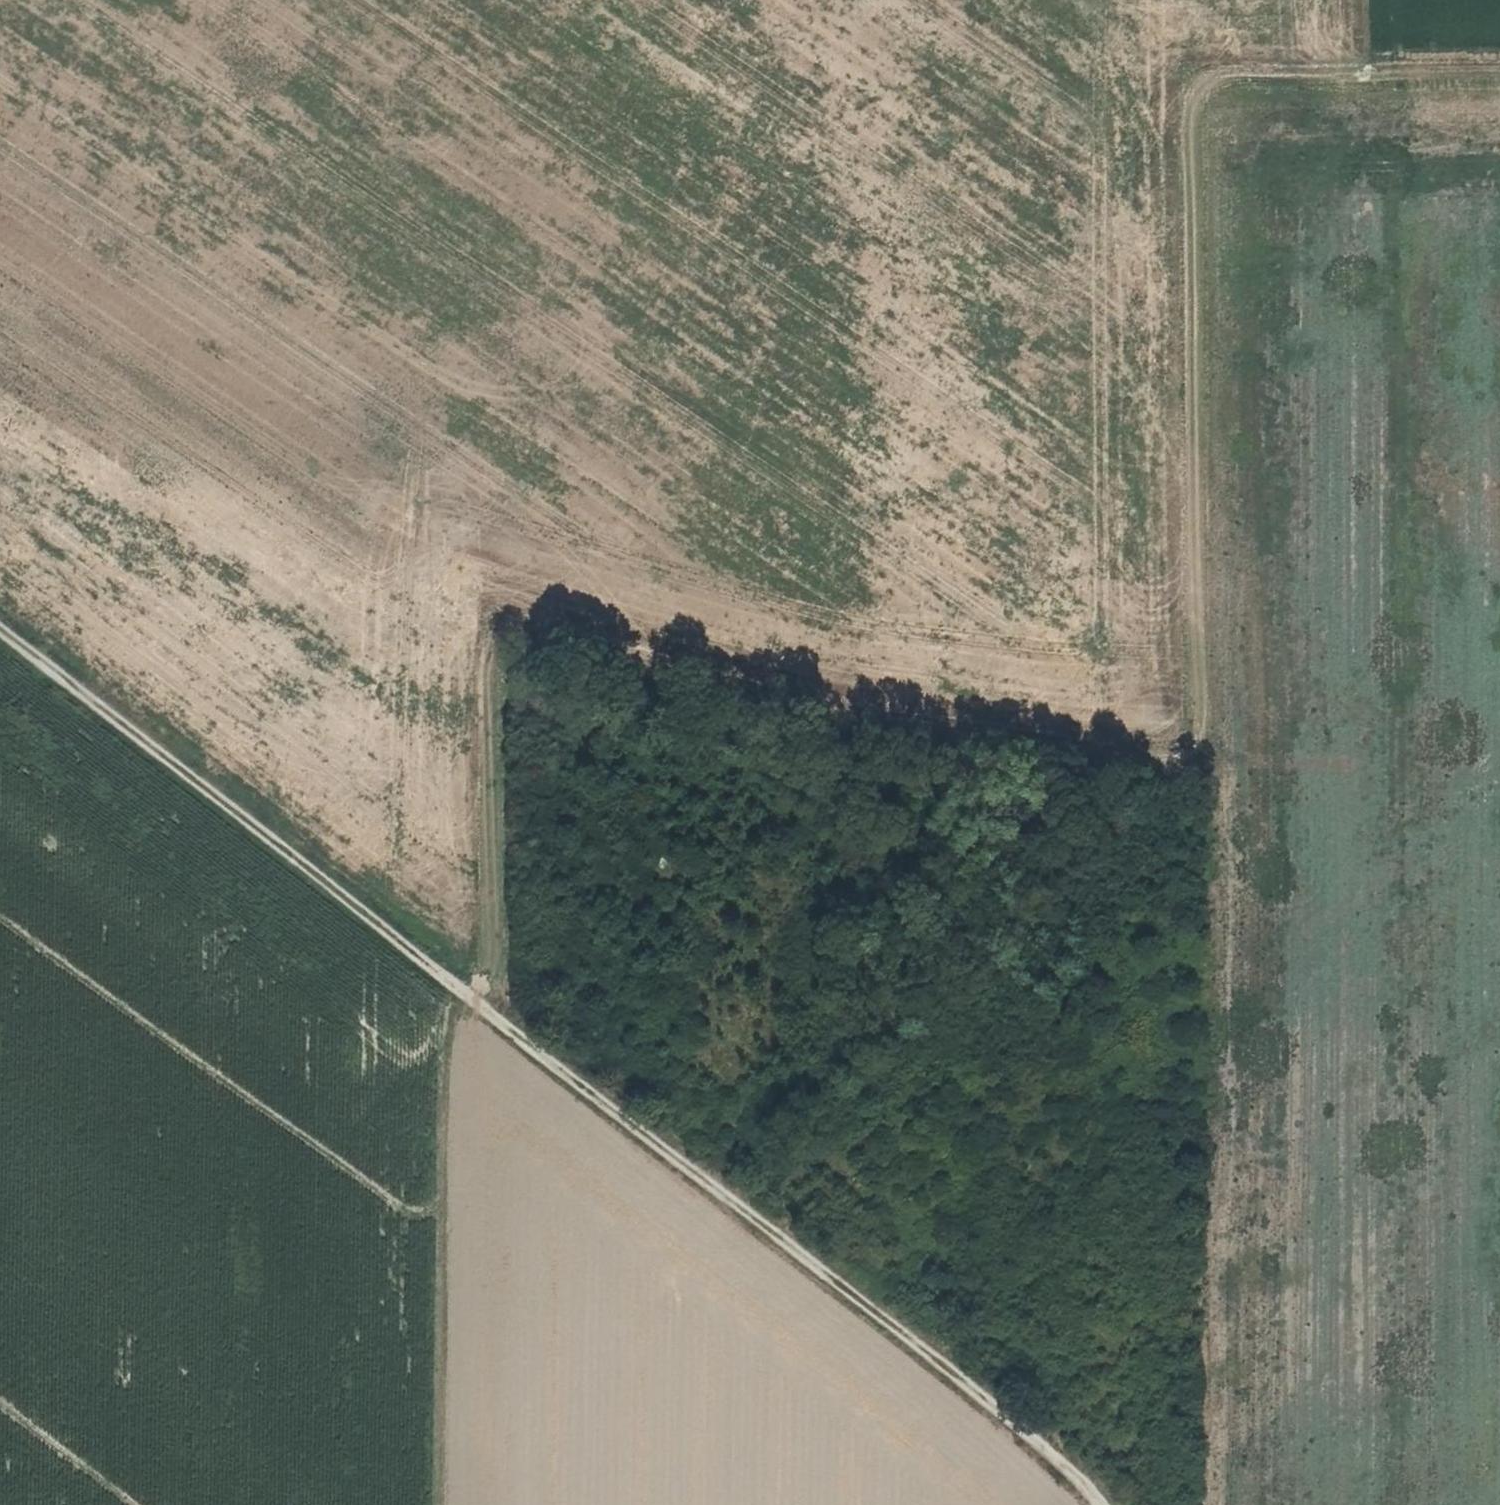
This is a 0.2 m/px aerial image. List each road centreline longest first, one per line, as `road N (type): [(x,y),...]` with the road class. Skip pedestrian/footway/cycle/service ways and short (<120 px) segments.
road 1 (track): [(0,634),(1049,1450),(1101,1504)]
road 2 (track): [(1370,63),(1499,63)]

